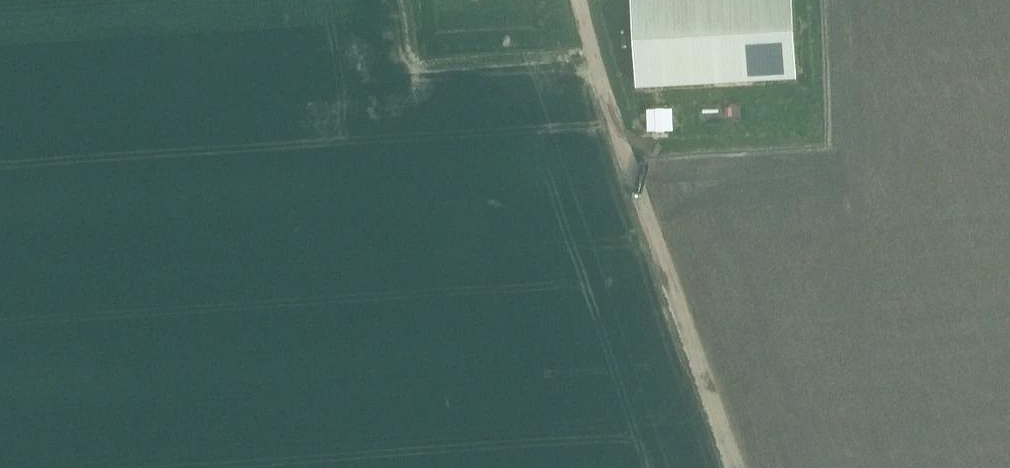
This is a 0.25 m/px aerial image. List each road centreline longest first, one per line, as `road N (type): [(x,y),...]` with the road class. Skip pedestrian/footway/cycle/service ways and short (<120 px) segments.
road 1 (track): [(736,467),(576,0)]

